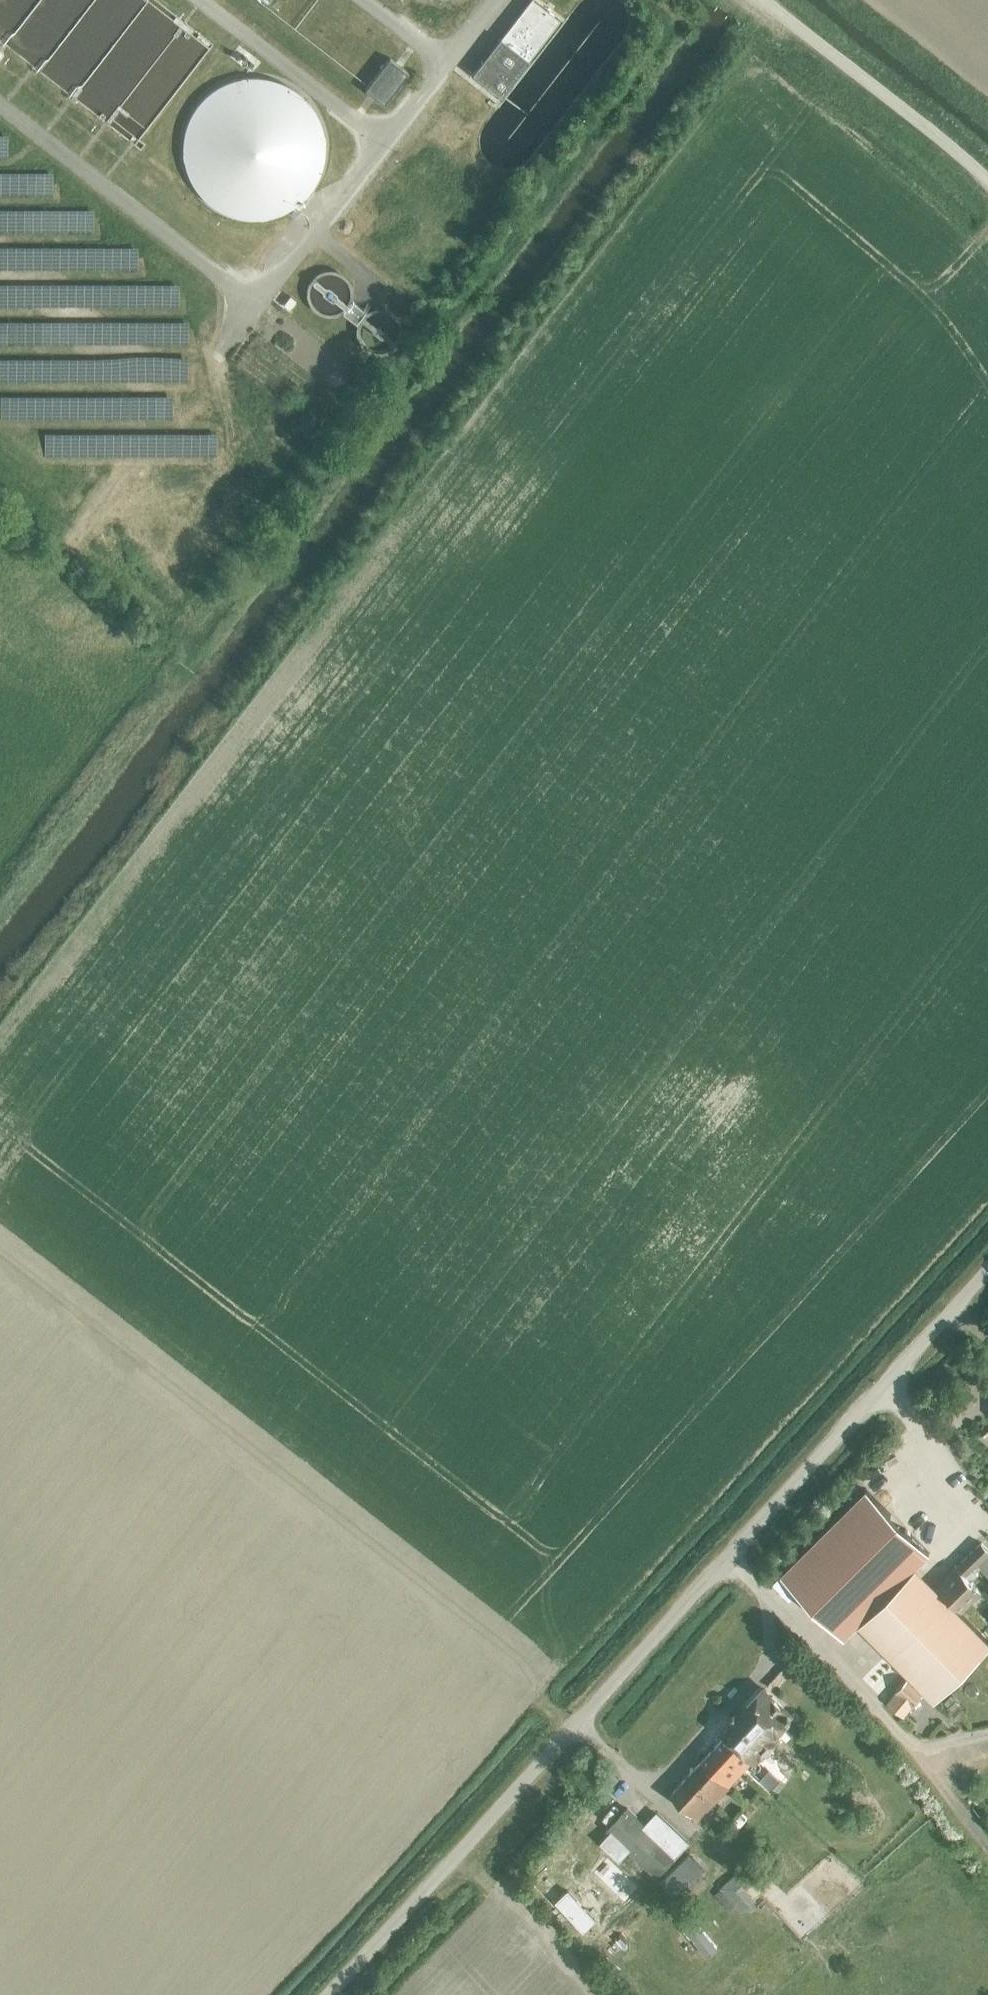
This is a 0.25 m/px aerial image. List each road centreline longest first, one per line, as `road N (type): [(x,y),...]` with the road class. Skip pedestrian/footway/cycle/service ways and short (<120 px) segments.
road 1 (unclassified): [(326,1994),(987,1268)]
road 2 (unclassified): [(987,181),(766,0)]

